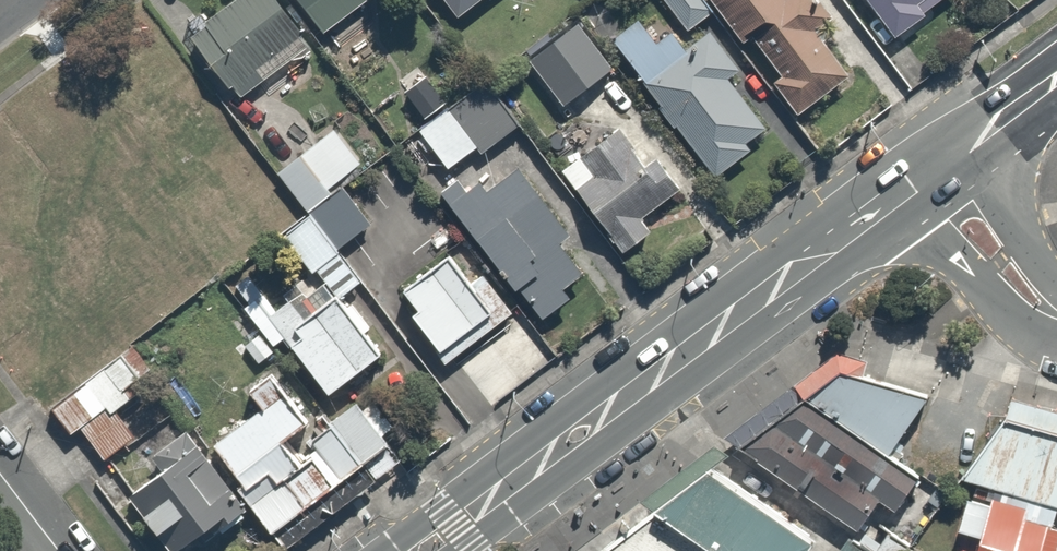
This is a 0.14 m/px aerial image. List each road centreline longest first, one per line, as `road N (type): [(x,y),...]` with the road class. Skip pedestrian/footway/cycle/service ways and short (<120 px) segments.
road 1 (secondary): [(894,199),(423,550)]
road 2 (residential): [(1056,329),(1029,327),(998,306),(894,199)]
road 3 (residential): [(965,147),(1056,284)]

